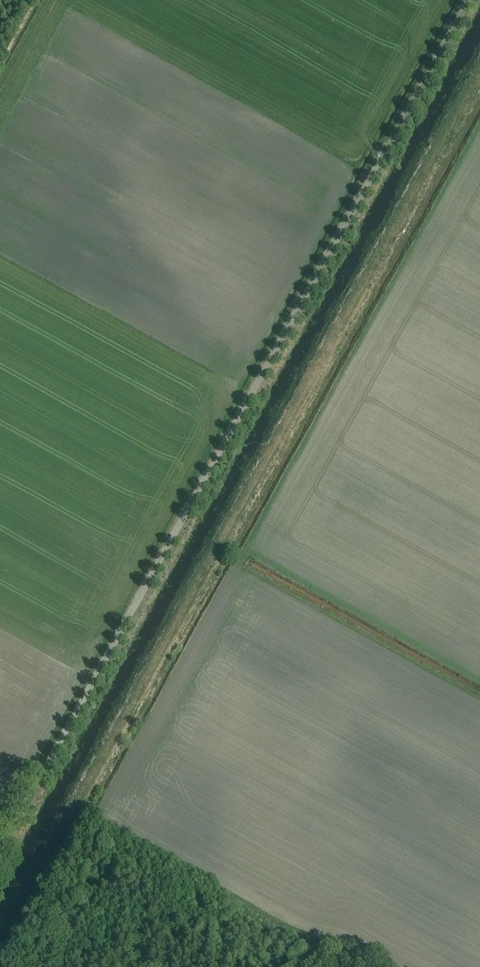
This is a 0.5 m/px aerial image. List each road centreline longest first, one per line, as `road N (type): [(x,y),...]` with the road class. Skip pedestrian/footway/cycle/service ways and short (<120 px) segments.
road 1 (track): [(0,936),(479,67)]
road 2 (unclassified): [(0,852),(390,145)]

